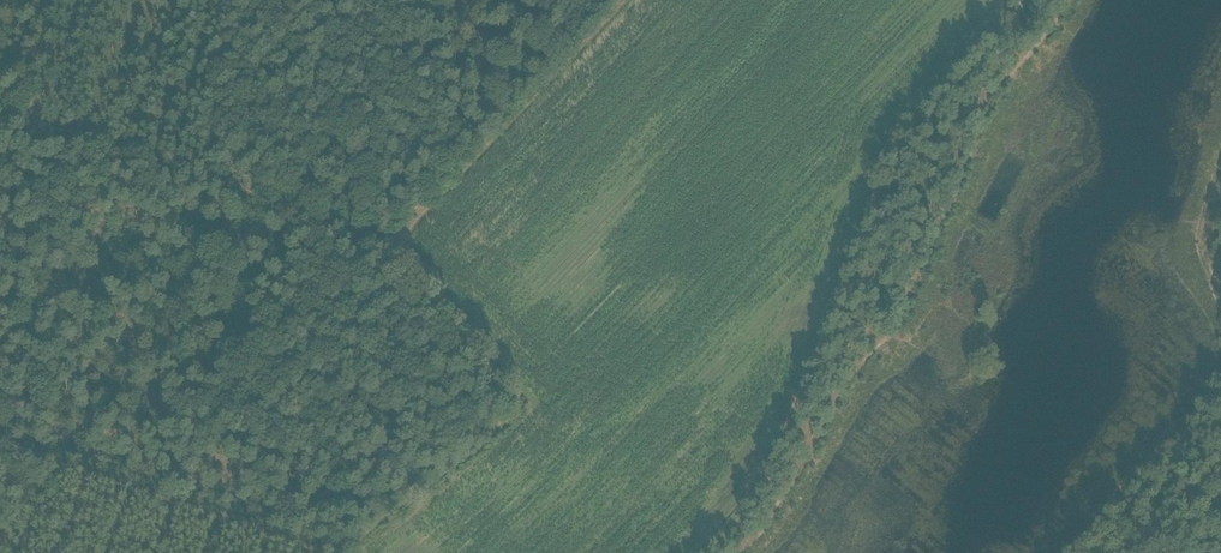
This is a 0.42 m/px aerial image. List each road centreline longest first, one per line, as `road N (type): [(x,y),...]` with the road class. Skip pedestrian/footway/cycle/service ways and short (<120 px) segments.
road 1 (track): [(1026,0),(897,136),(754,503),(703,552)]
road 2 (track): [(0,444),(323,552)]

